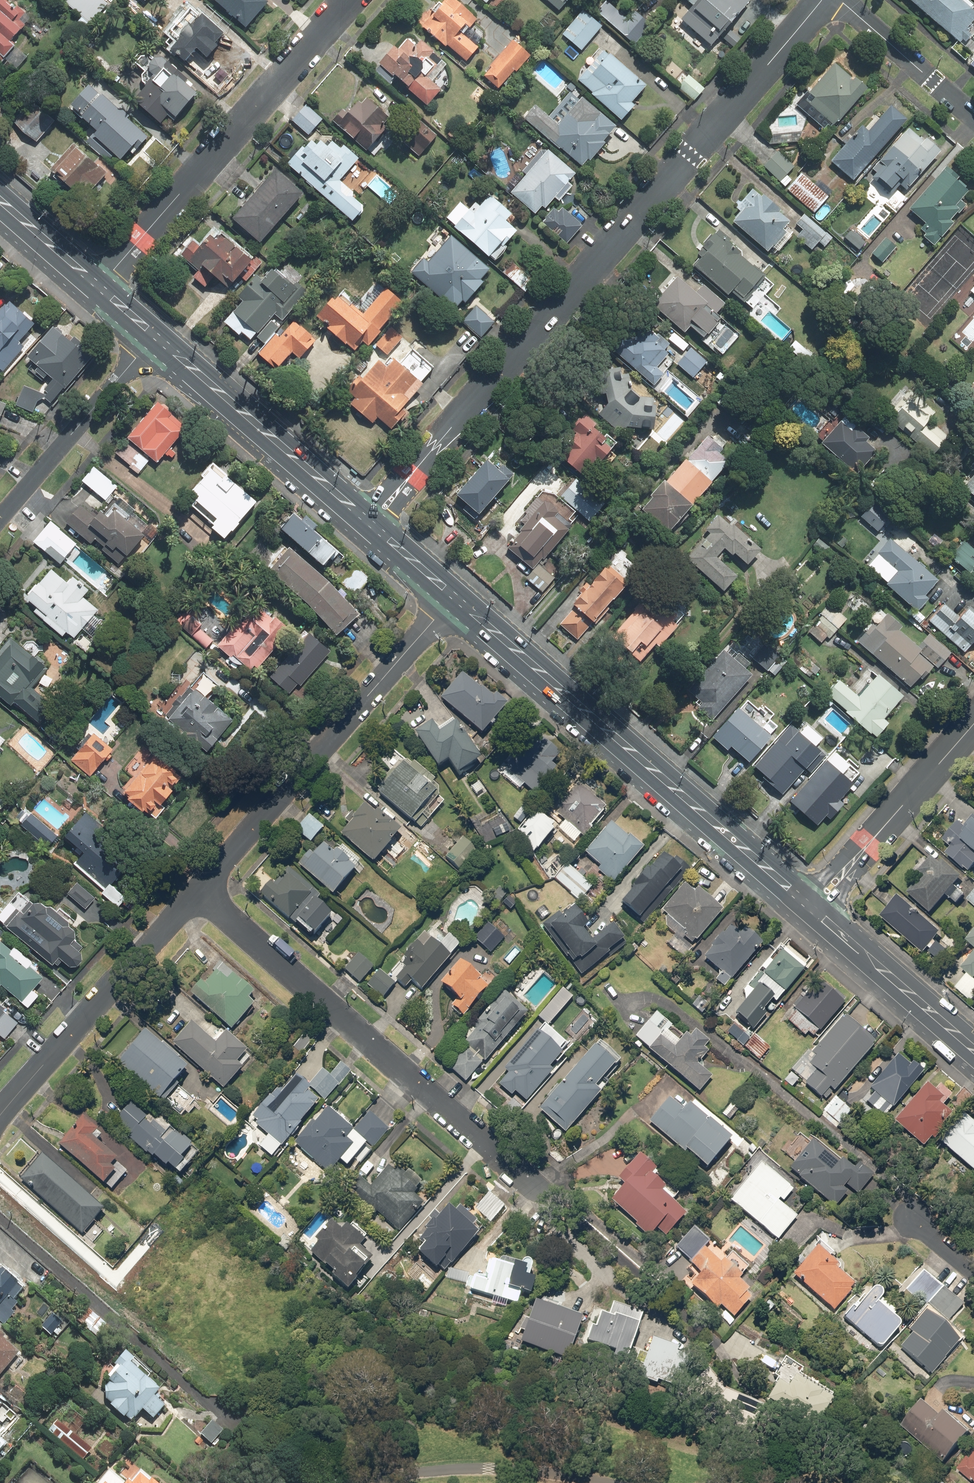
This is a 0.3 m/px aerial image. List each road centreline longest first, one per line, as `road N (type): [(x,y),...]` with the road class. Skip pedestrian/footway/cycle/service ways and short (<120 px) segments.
road 1 (residential): [(822,0),(368,521)]
road 2 (primary): [(812,908),(455,598)]
road 3 (residential): [(537,1187),(199,890)]
road 4 (residential): [(199,890),(455,598)]
road 5 (residential): [(100,287),(350,0)]
road 6 (residential): [(0,1115),(199,890)]
road 7 (primary): [(368,521),(157,336)]
road 8 (secondary): [(812,908),(973,723)]
road 9 (residential): [(0,521),(157,336)]
road 10 (primary): [(973,1049),(812,908)]
road 11 (residential): [(973,117),(839,0)]
road 12 (primary): [(100,287),(0,200)]

